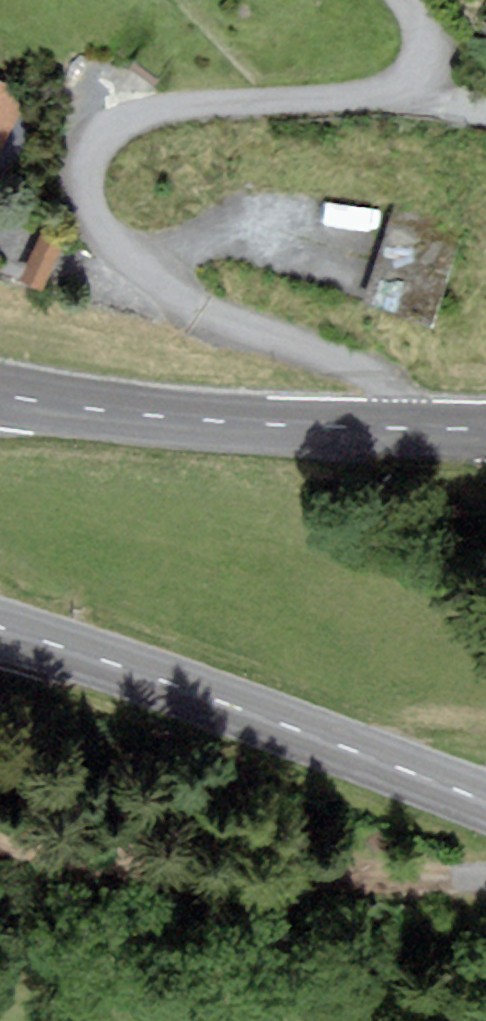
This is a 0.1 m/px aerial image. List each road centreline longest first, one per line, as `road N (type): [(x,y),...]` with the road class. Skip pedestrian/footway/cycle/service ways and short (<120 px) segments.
road 1 (residential): [(418,429),(374,375),(208,316),(117,256),(92,218),(87,165),(98,145),(151,116),(409,91),(425,44),(393,0)]
road 2 (secondary): [(0,628),(485,803)]
road 3 (track): [(485,875),(246,881),(0,837)]
road 4 (secondary): [(418,429),(216,421),(0,394)]

